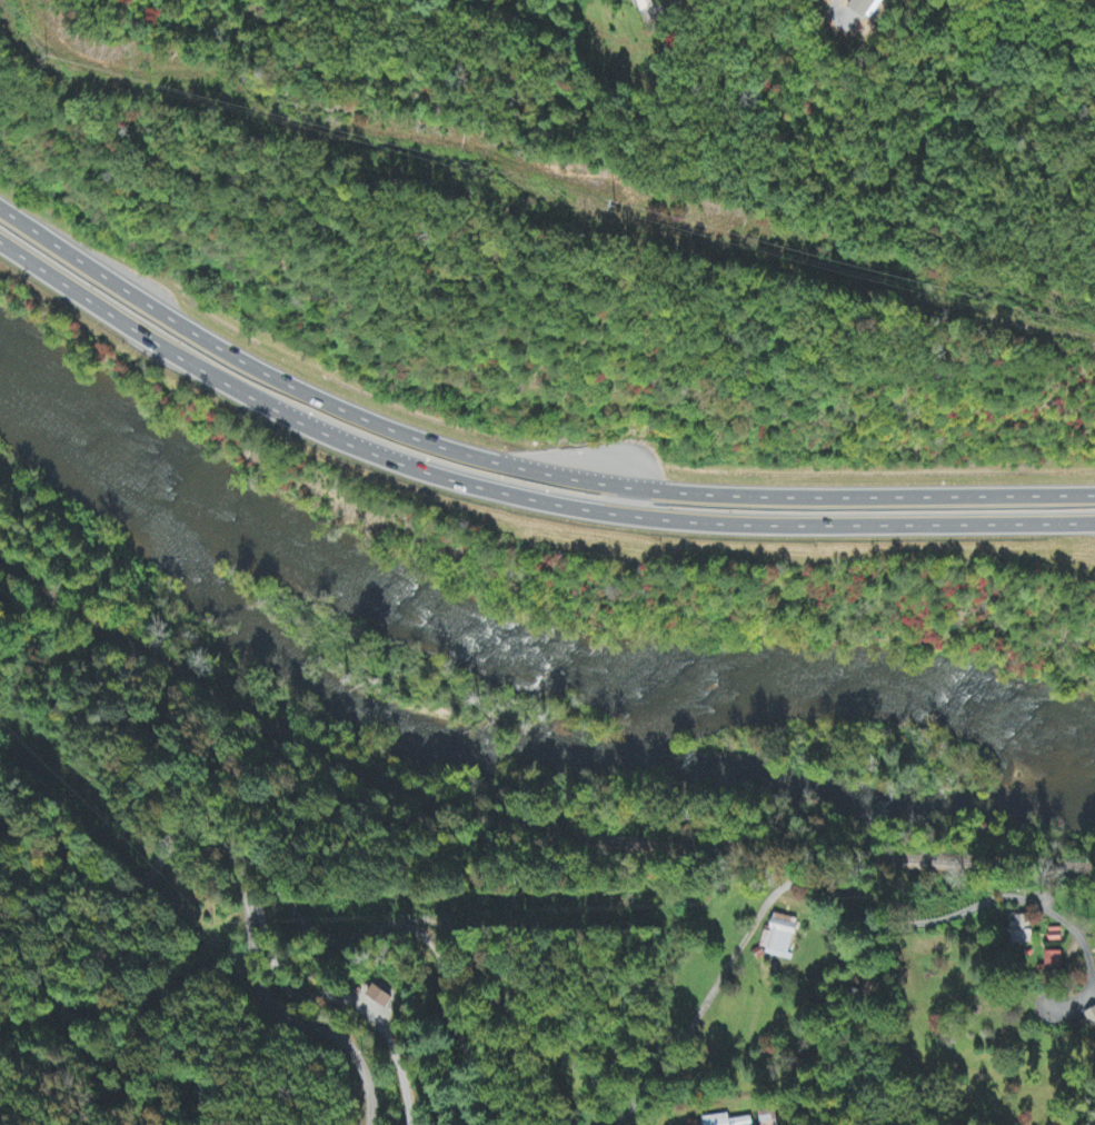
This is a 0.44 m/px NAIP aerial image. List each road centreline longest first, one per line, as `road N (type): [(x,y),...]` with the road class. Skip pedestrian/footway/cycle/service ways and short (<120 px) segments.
road 1 (trunk): [(1094,492),(740,496),(633,488),(467,454),(259,371),(0,205)]
road 2 (trunk): [(0,241),(247,392),(394,459),(497,494),(677,520),(1094,520)]
road 3 (residential): [(504,1124),(439,962),(405,939),(293,909),(248,853),(220,834),(175,828),(153,875),(136,886),(104,880),(46,846),(0,840)]
road 4 (residential): [(1084,936),(1043,903),(1017,894),(904,917),(839,884),(799,879),(768,903),(717,976),(636,1124)]
road 5 (trunk): [(280,409),(459,467),(589,498),(619,501),(633,488)]
road 6 (residential): [(220,834),(248,897),(262,993),(281,1013),(351,1044),(368,1078),(370,1124)]

